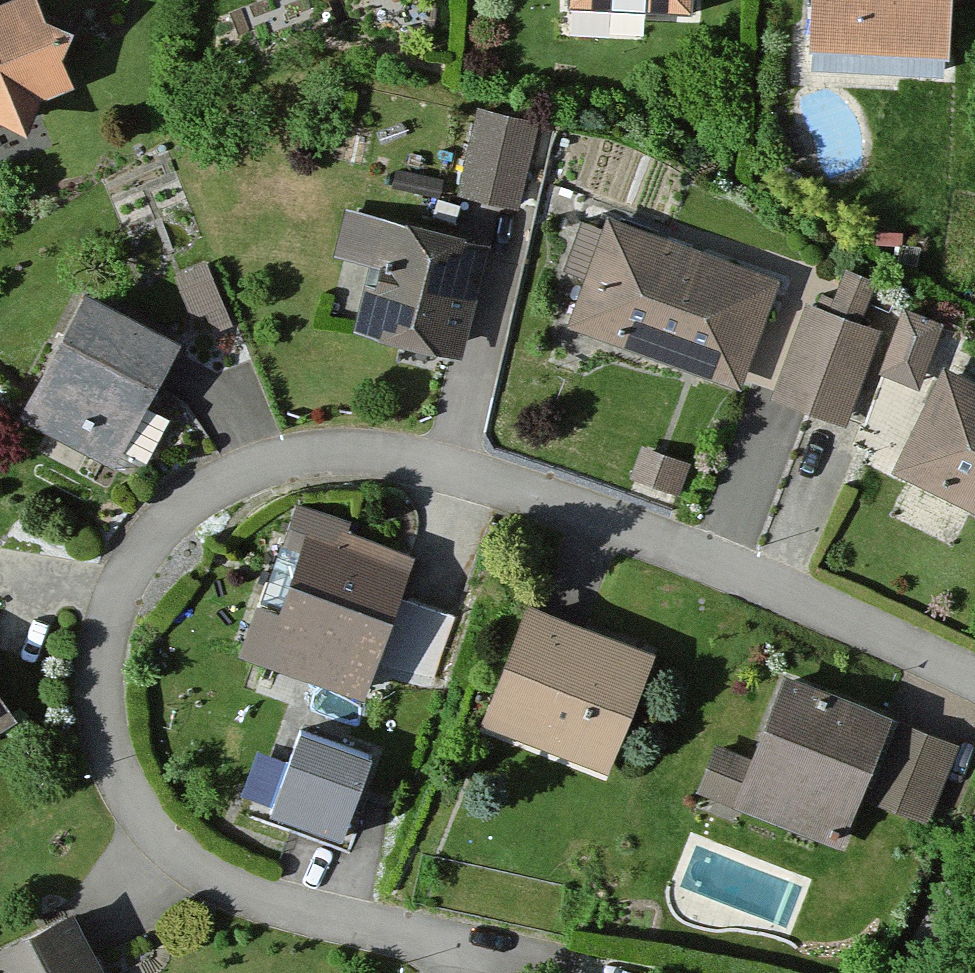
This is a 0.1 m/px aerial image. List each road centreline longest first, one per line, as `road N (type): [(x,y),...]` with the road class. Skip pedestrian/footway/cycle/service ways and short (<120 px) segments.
road 1 (residential): [(974,676),(717,561),(514,488),(394,456),(301,455),(191,498),(131,566),(108,627),(103,711),(129,794),(179,854),(258,899),(494,953)]
road 2 (unclassified): [(974,857),(915,972)]

